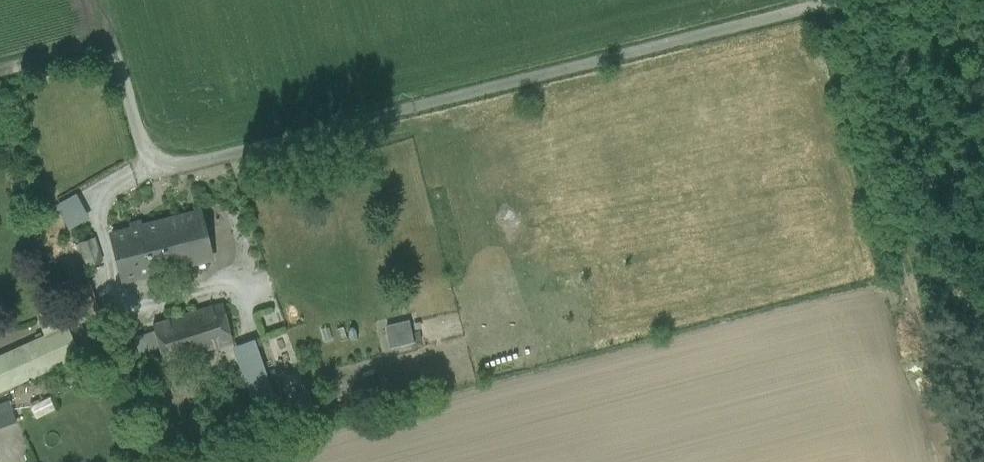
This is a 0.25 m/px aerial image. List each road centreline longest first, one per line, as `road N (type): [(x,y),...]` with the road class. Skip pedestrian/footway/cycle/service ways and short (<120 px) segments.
road 1 (unclassified): [(841,0),(146,175),(112,42),(0,72)]

